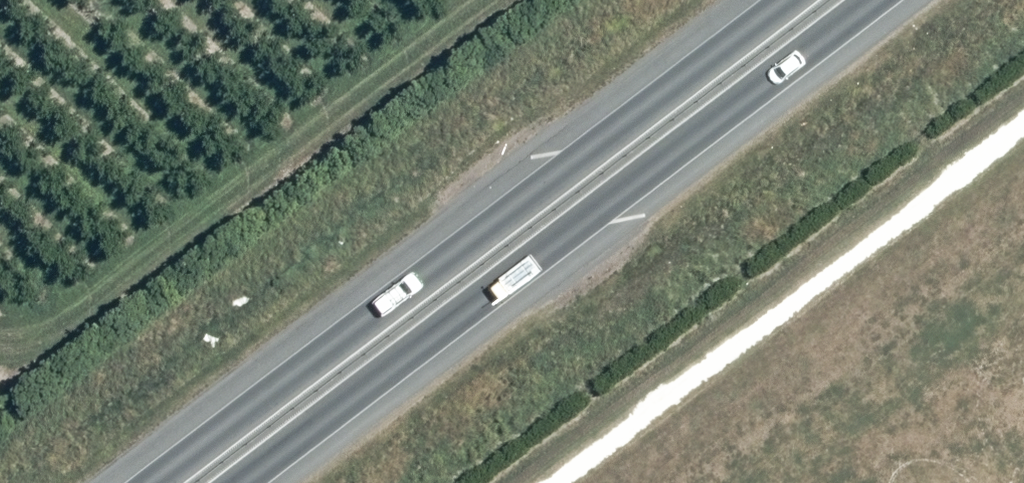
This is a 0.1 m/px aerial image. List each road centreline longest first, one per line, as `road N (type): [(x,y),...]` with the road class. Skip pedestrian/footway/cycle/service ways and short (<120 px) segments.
road 1 (trunk): [(153,482),(789,0)]
road 2 (trunk): [(873,0),(241,482)]

